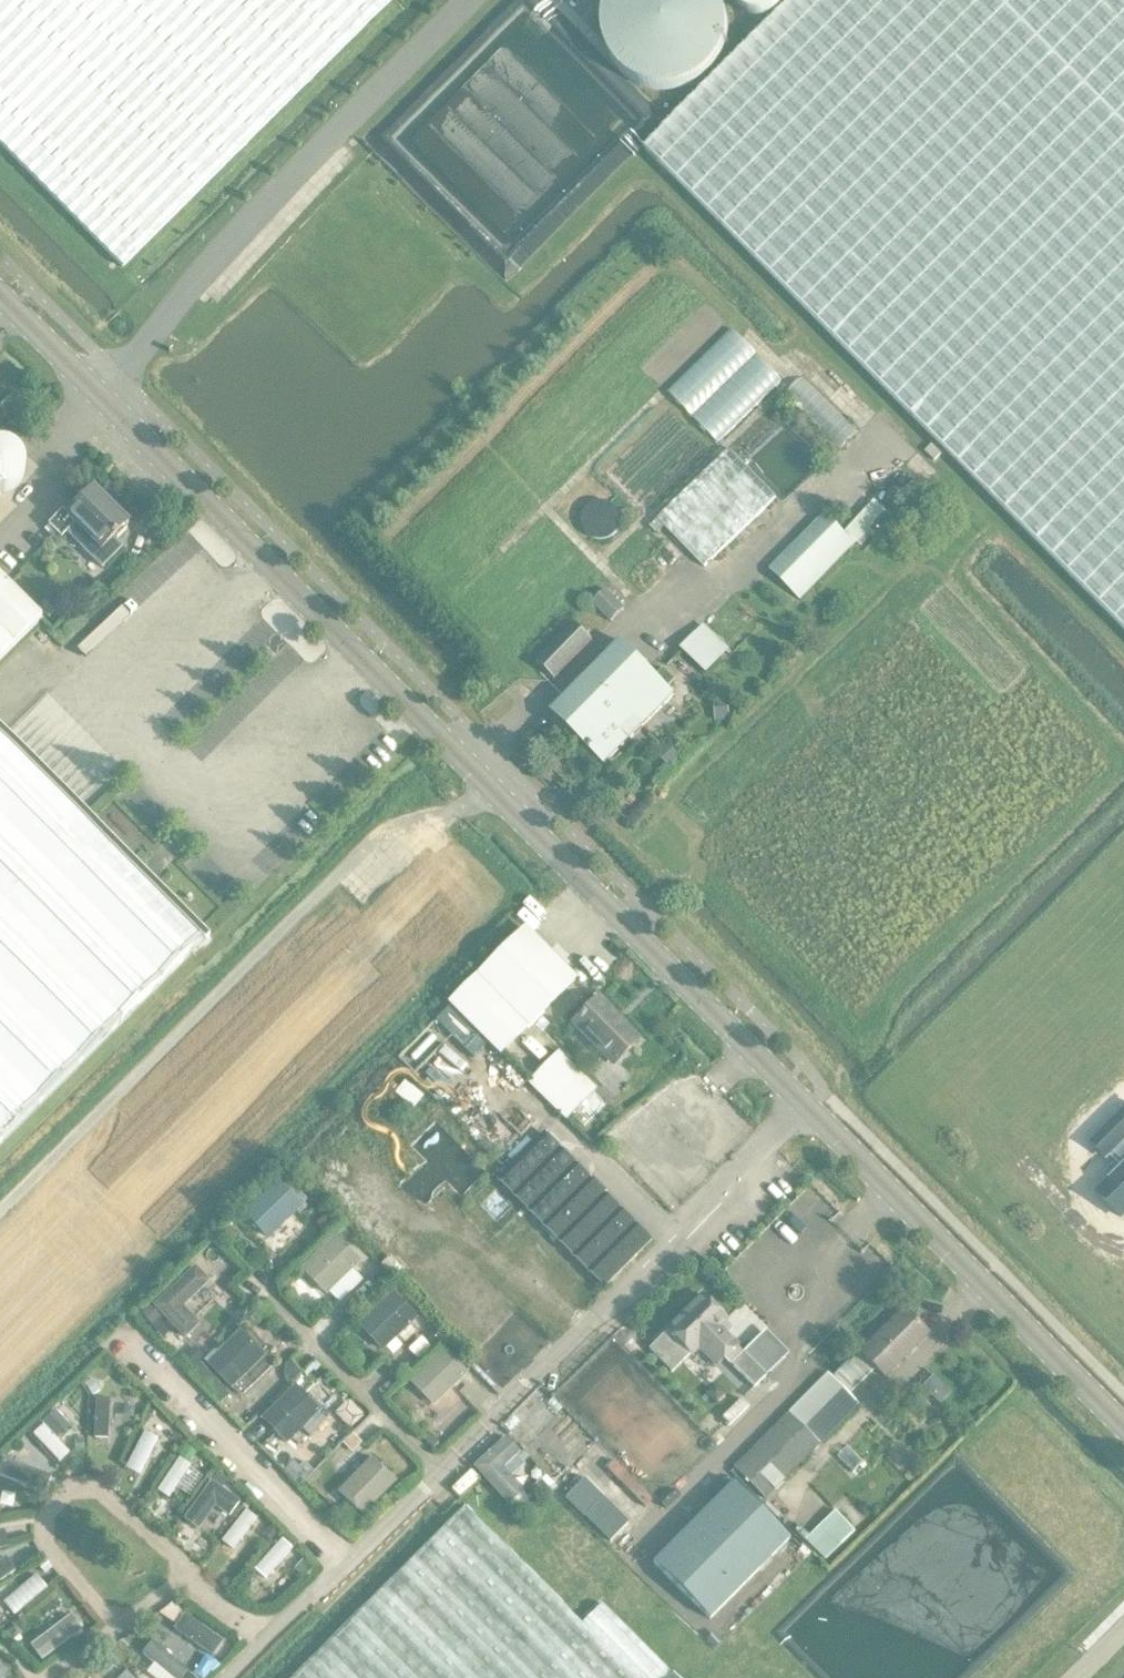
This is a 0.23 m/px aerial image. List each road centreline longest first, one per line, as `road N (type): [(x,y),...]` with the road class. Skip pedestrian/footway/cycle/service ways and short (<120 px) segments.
road 1 (tertiary): [(1123,1429),(0,295)]

